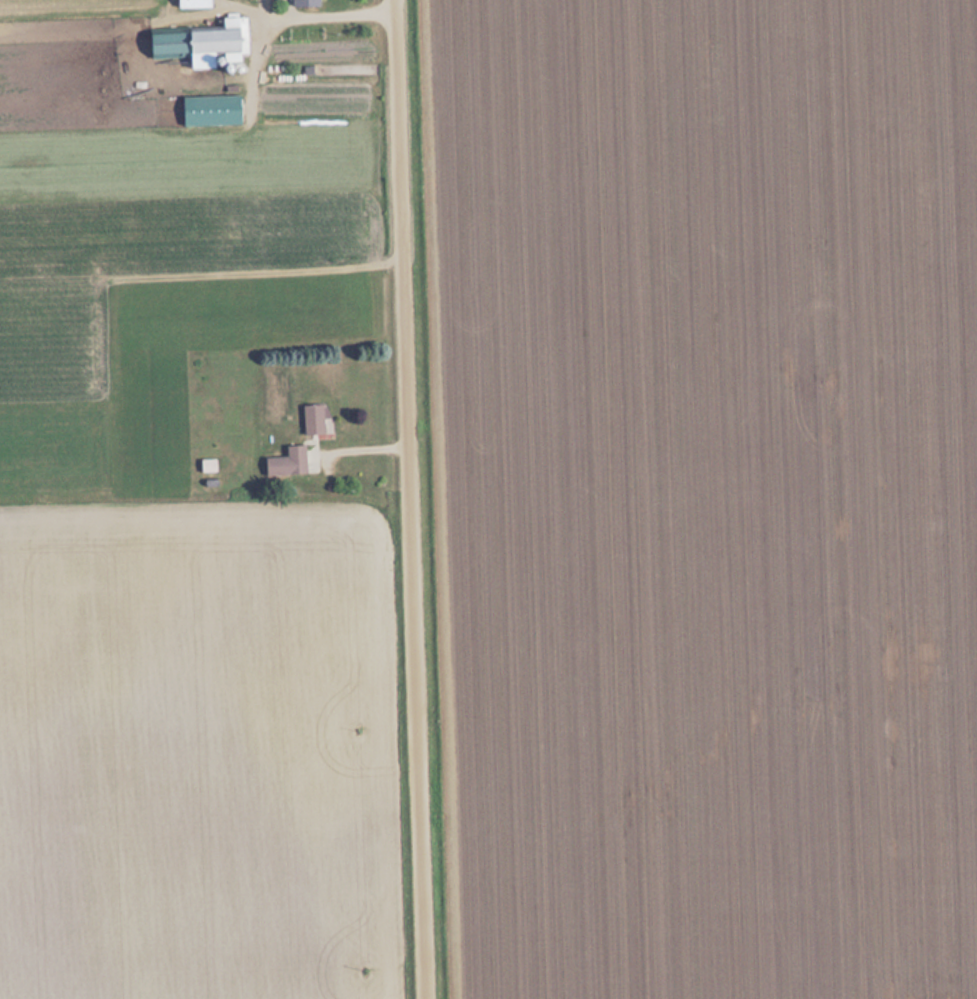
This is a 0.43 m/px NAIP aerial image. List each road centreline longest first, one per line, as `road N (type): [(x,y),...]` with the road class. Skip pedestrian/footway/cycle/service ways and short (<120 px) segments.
road 1 (residential): [(425,998),(394,0)]

